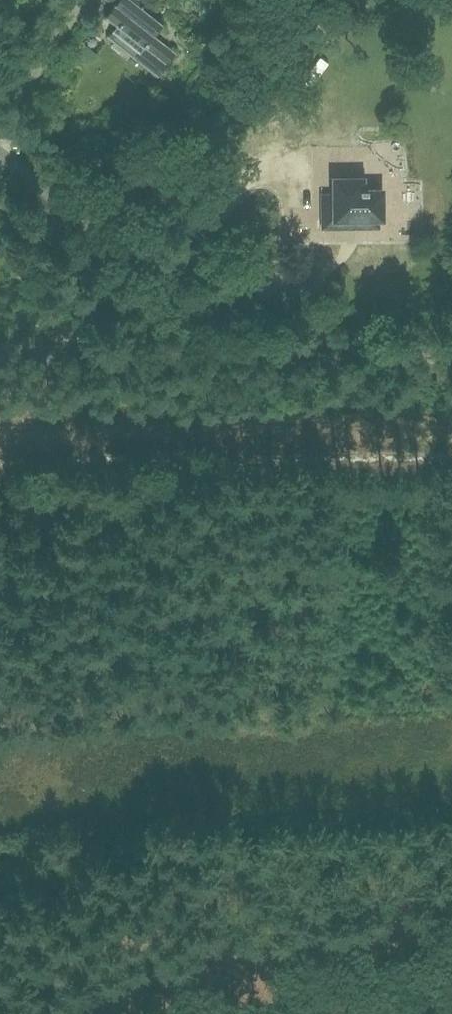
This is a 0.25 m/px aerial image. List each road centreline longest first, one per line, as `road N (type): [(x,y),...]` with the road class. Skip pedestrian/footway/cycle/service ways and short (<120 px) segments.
road 1 (track): [(0,447),(451,444)]
road 2 (residential): [(204,357),(185,304),(0,151)]
road 3 (residential): [(204,357),(451,355)]
road 4 (residential): [(0,359),(204,357)]
road 5 (track): [(265,1013),(451,972)]

